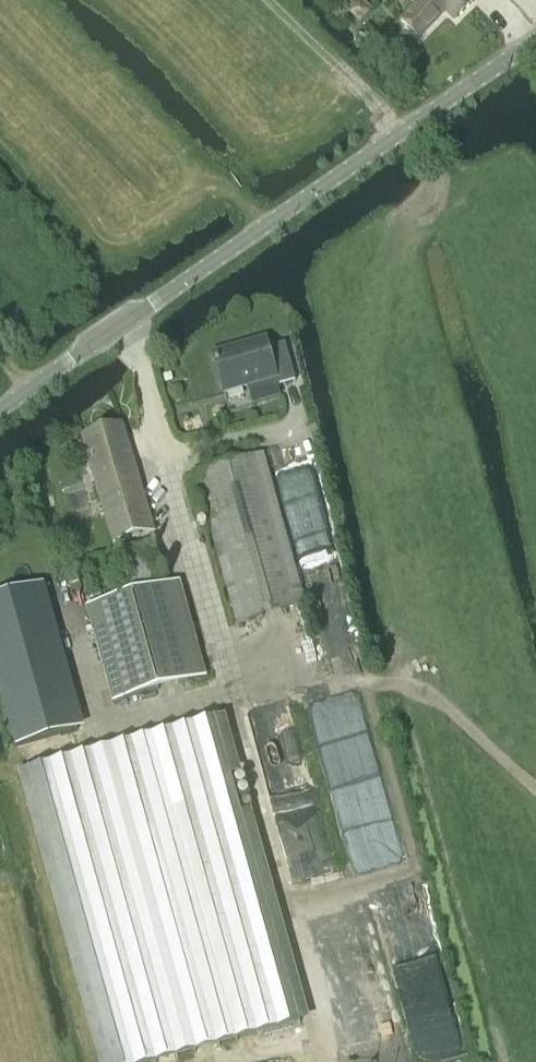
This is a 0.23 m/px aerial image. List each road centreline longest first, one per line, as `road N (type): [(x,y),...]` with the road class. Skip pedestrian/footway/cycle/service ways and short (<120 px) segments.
road 1 (tertiary): [(535,39),(0,410)]

